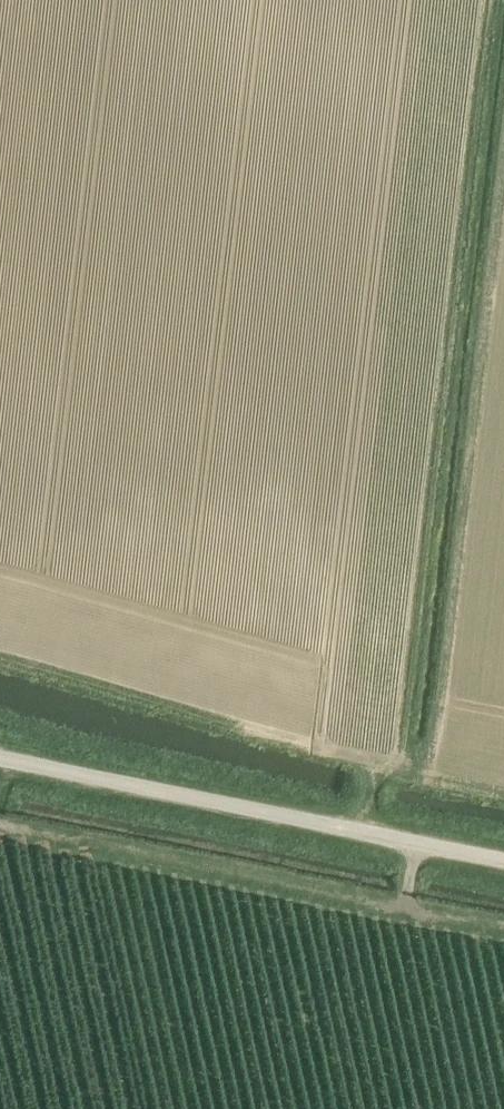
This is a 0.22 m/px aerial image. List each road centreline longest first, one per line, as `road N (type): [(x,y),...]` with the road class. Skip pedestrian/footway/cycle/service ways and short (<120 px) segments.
road 1 (unclassified): [(503,871),(0,769)]

